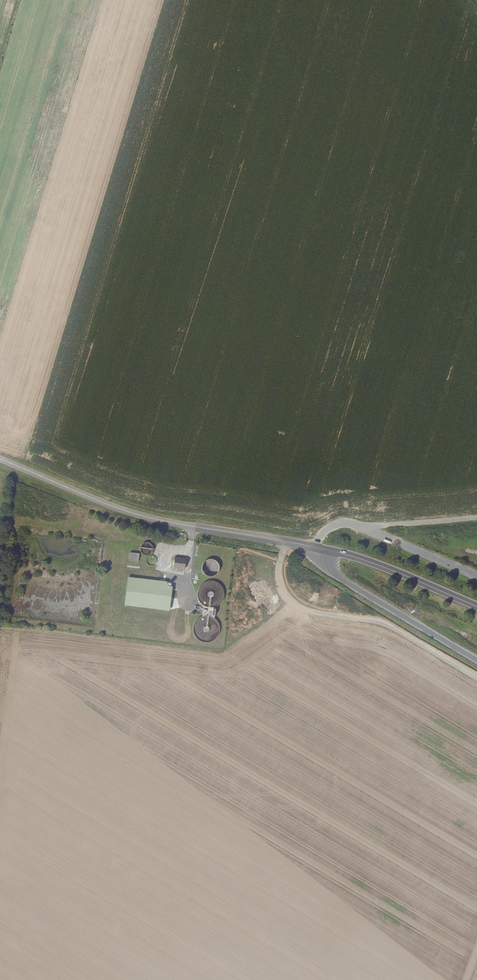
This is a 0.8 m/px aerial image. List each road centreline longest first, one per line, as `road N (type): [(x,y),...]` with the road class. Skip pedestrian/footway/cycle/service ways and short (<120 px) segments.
road 1 (tertiary): [(285,541),(131,513),(0,459)]
road 2 (unclassified): [(285,541),(279,577),(290,601),(388,625),(476,678)]
road 3 (trunk): [(316,547),(341,579),(476,659)]
road 4 (tertiary): [(476,607),(316,547)]

